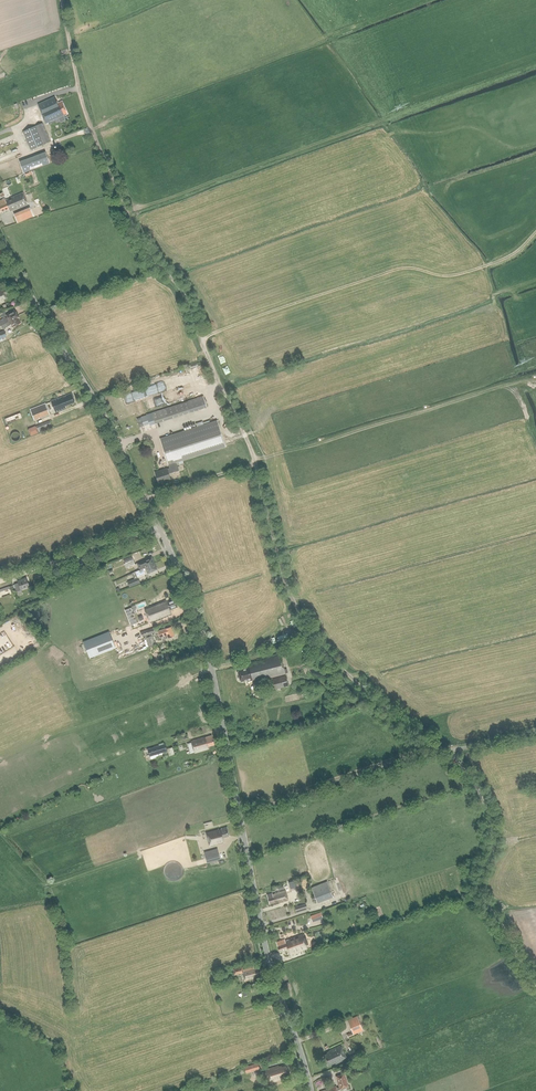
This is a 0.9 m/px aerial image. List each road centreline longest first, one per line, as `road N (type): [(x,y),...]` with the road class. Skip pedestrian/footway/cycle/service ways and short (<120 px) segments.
road 1 (track): [(535,976),(479,892),(495,840),(473,781),(452,754),(350,677),(293,600),(253,454),(186,297),(151,258),(89,127),(60,0)]
road 2 (tertiary): [(240,813),(207,647),(174,559),(103,413),(0,235)]
road 3 (track): [(535,232),(511,255),(476,269),(449,275),(395,270),(202,340)]
road 4 (unclassified): [(240,813),(407,758),(535,732)]
road 5 (tertiary): [(311,1090),(269,962),(240,813)]

